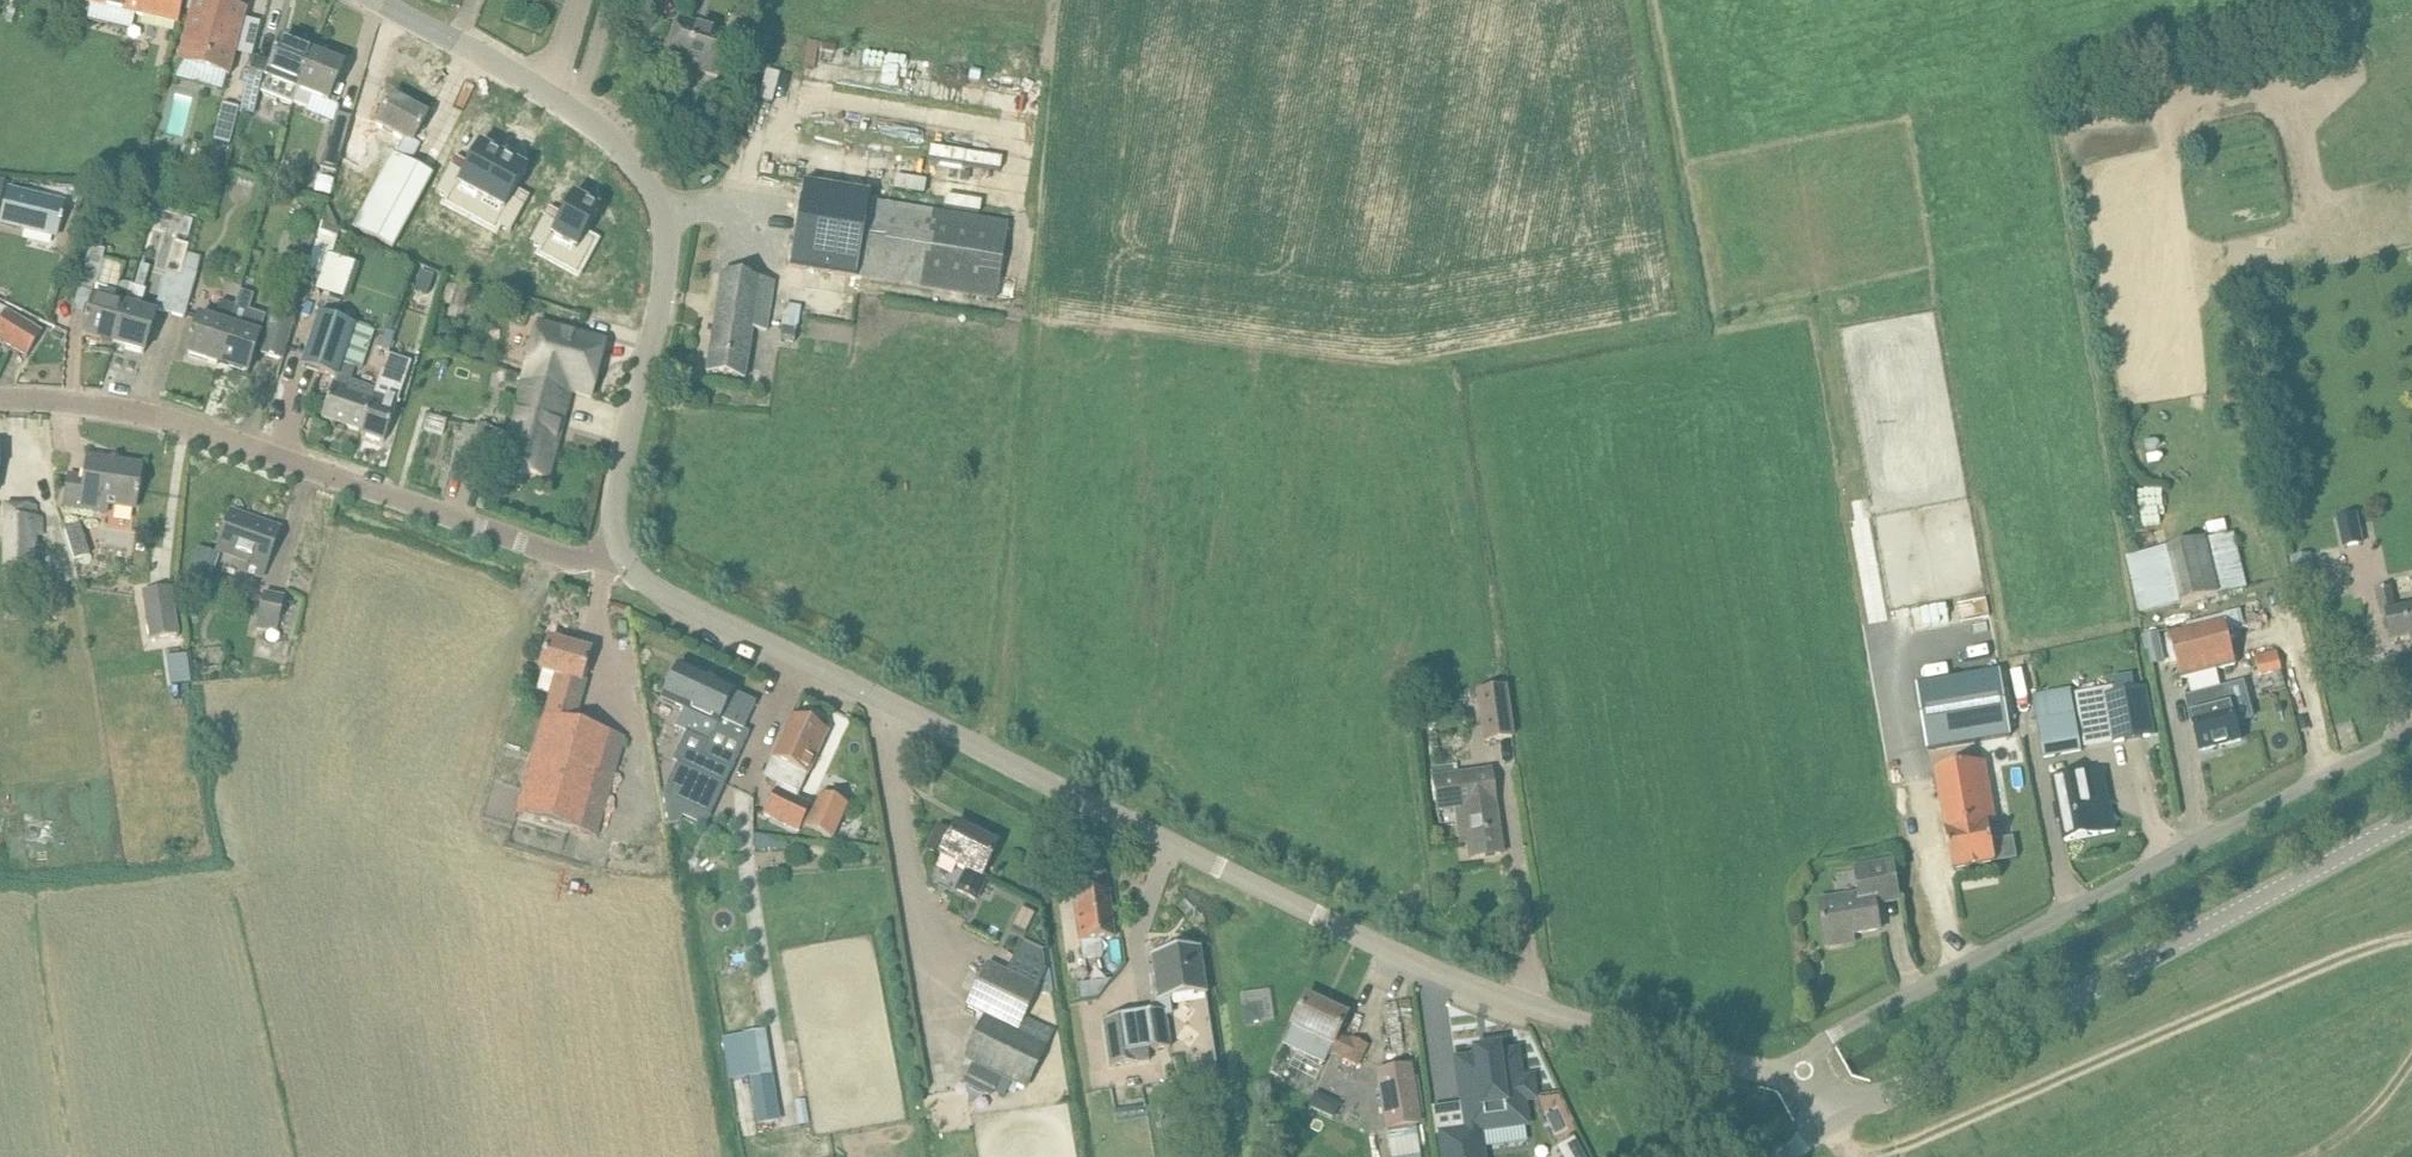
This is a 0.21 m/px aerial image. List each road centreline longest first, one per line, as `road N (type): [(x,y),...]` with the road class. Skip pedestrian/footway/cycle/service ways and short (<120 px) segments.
road 1 (residential): [(1720,1059),(1500,998),(1375,942),(662,593),(620,550)]
road 2 (residential): [(380,0),(614,149),(673,208),(686,251),(686,298),(637,406),(616,501),(620,550)]
road 3 (unclassified): [(1802,1069),(1830,1035),(2411,735)]
road 4 (residential): [(620,550),(562,558),(174,420),(102,405),(0,401)]
road 5 (unclassified): [(1835,1116),(1916,1083),(2411,827)]

